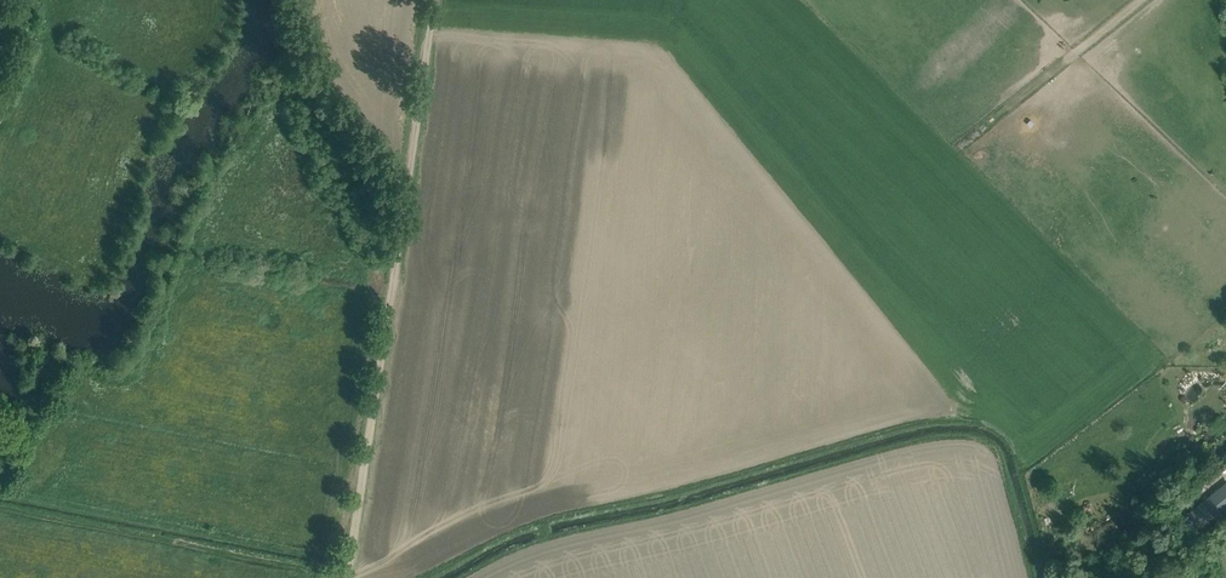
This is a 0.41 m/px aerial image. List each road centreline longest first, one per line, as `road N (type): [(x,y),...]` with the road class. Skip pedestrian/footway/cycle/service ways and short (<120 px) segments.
road 1 (track): [(439,0),(385,357),(340,577)]

